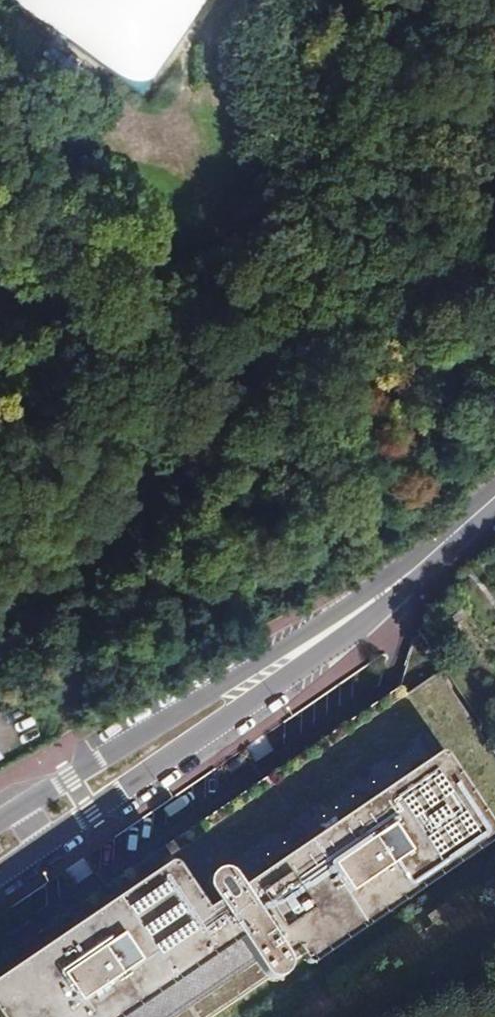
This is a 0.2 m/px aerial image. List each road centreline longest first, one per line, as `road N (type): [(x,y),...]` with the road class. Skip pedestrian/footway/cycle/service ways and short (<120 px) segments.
road 1 (tertiary): [(43,843),(304,664),(309,648)]
road 2 (tertiary): [(309,648),(288,647),(20,806)]
road 3 (tertiary): [(494,495),(309,648)]

